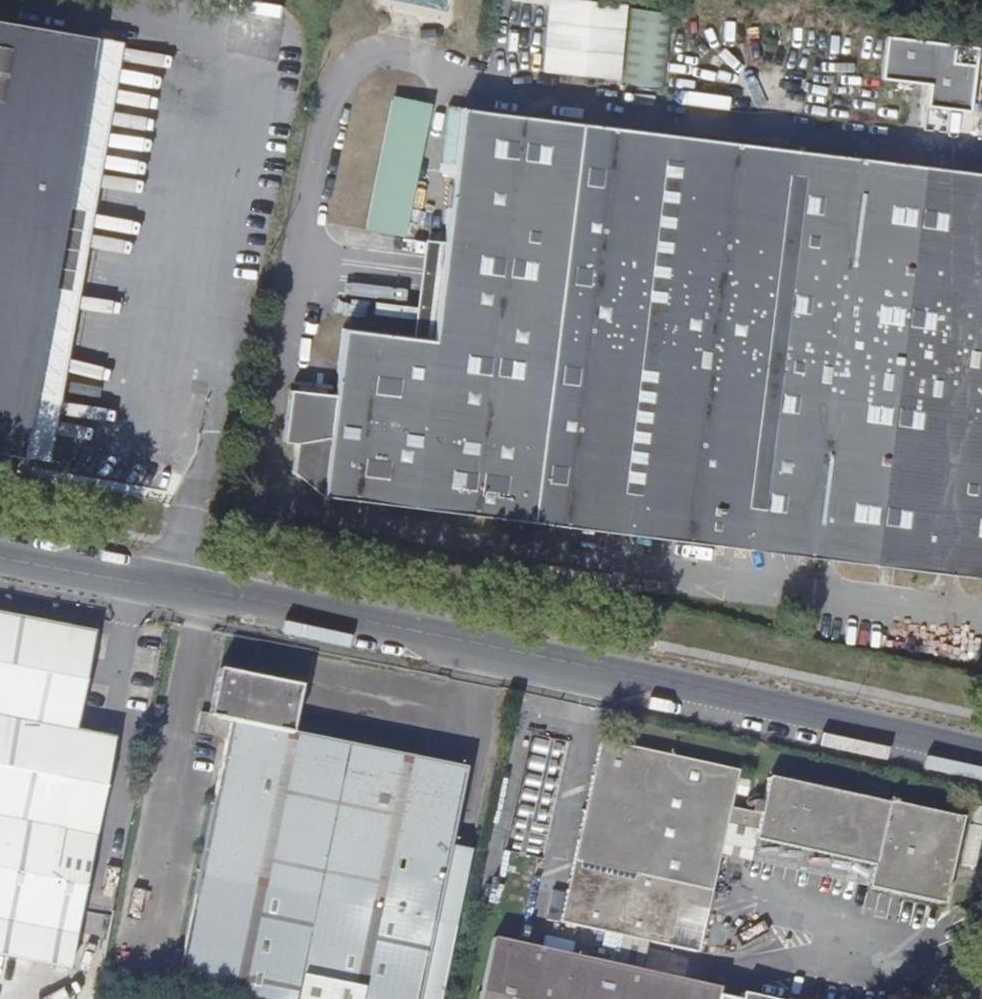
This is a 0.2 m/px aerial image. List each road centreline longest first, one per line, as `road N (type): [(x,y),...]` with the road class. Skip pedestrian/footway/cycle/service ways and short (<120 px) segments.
road 1 (unclassified): [(0,556),(251,594),(981,750)]

